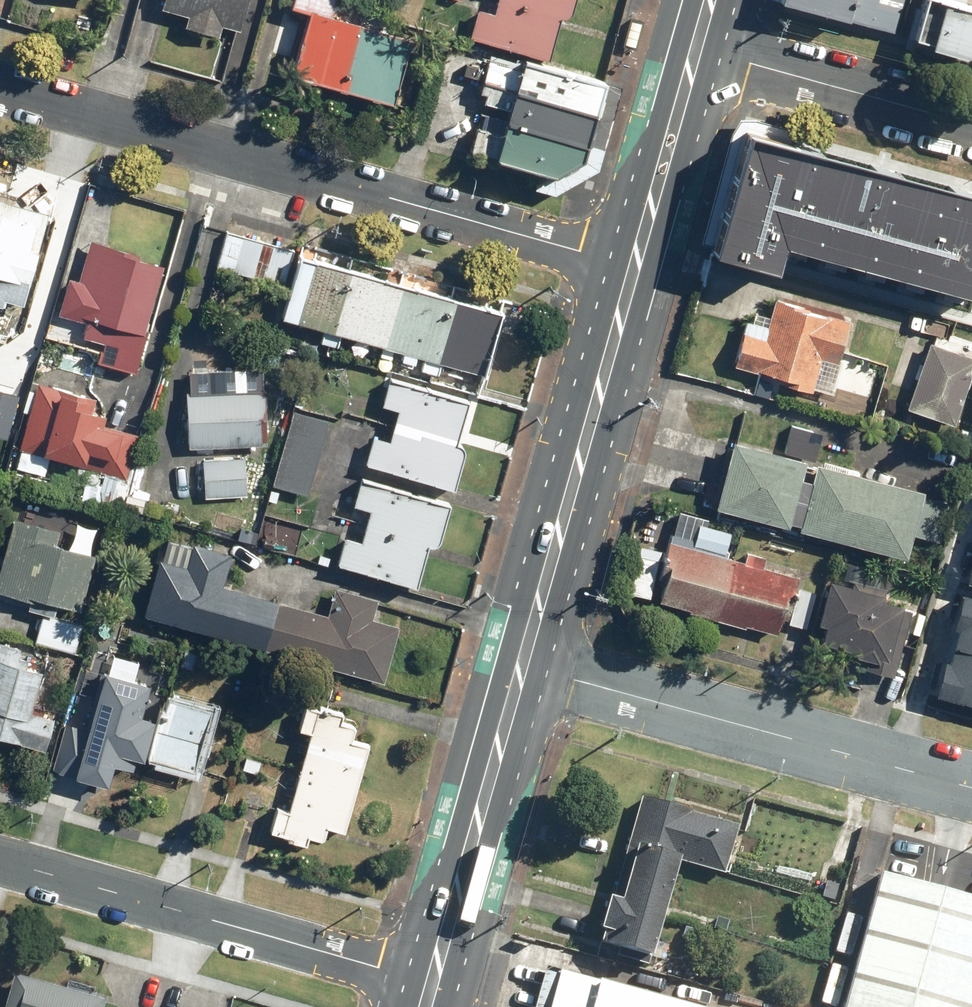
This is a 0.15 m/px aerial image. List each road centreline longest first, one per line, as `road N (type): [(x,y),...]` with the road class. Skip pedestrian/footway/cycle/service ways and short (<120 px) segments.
road 1 (residential): [(0,88),(634,267)]
road 2 (residential): [(971,787),(522,665)]
road 3 (residential): [(0,861),(432,983)]
road 4 (primary): [(634,267),(522,665)]
road 5 (primary): [(522,665),(432,983)]
road 6 (residential): [(696,46),(971,122)]
road 7 (primary): [(696,46),(634,267)]

